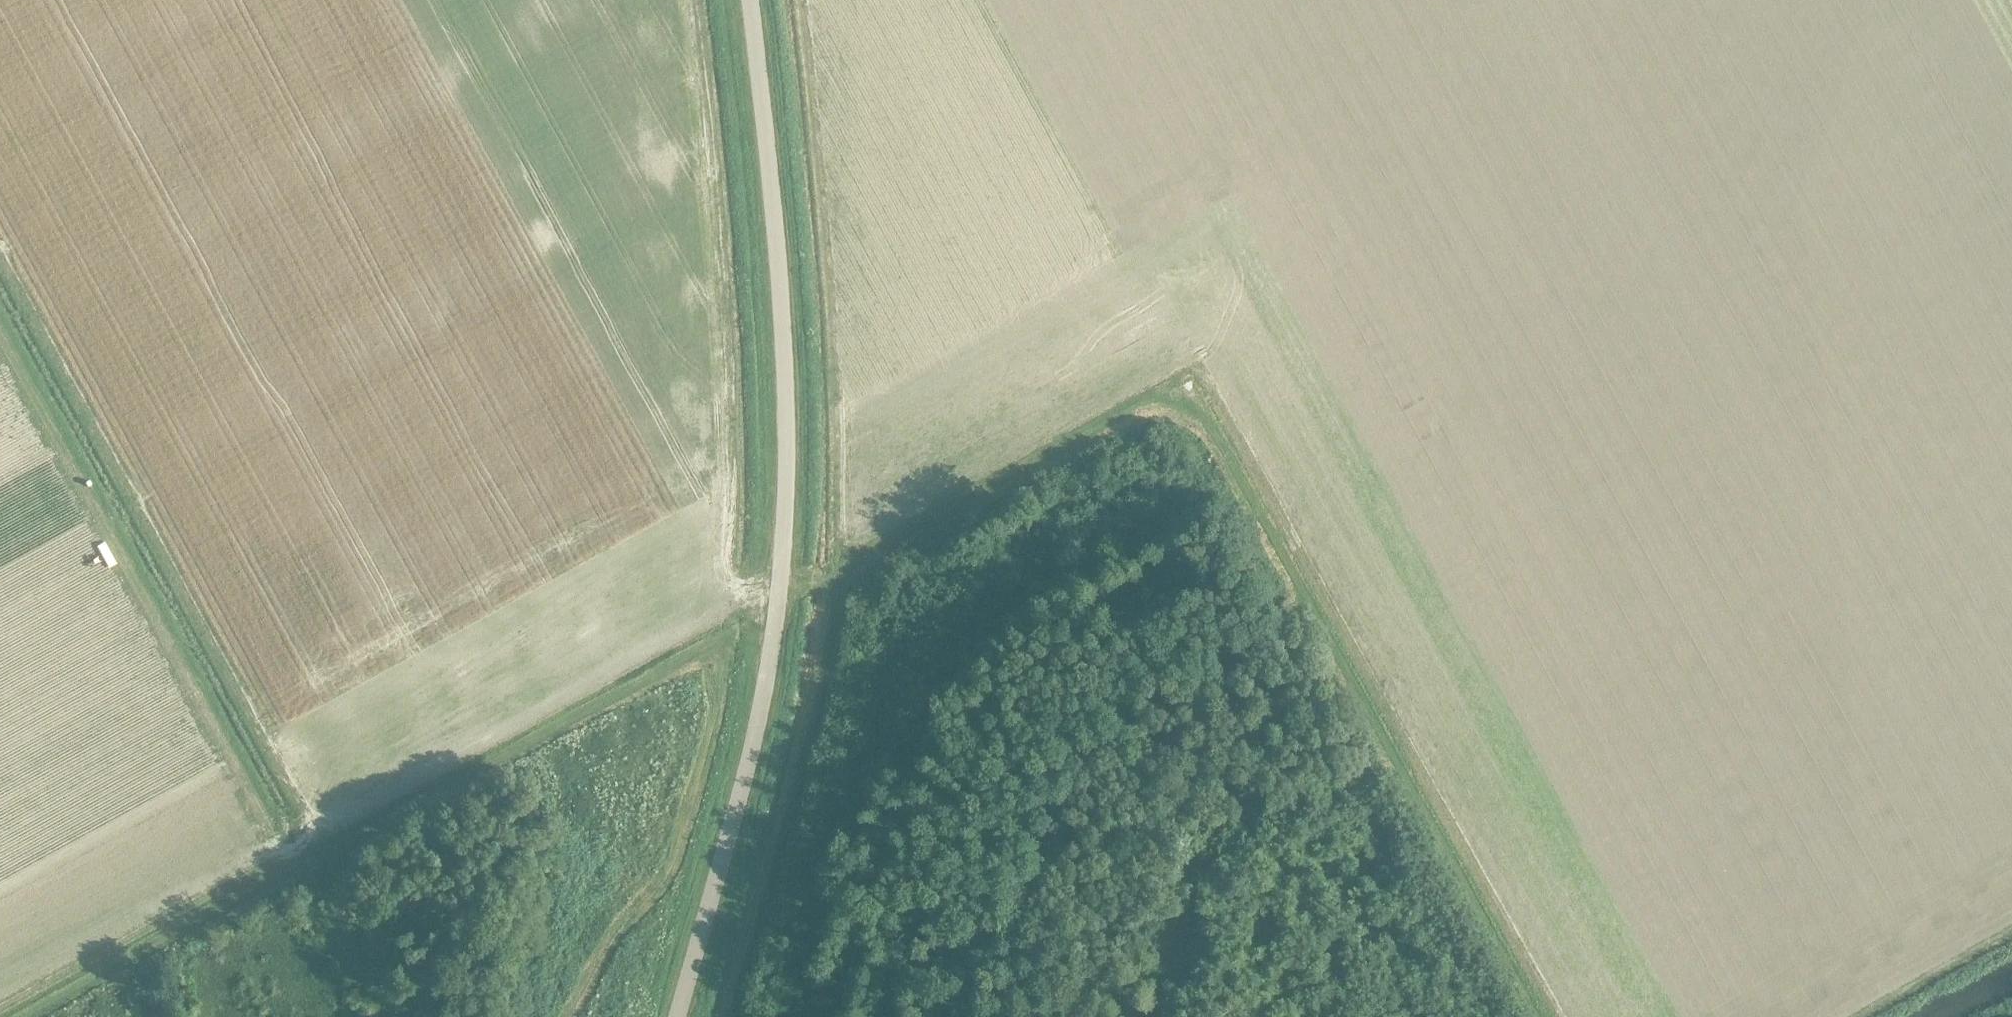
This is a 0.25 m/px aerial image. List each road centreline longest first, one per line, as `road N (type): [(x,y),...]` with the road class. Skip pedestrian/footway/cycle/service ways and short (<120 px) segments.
road 1 (unclassified): [(673,1016),(763,682),(777,579),(783,455),(776,251),(747,0)]

